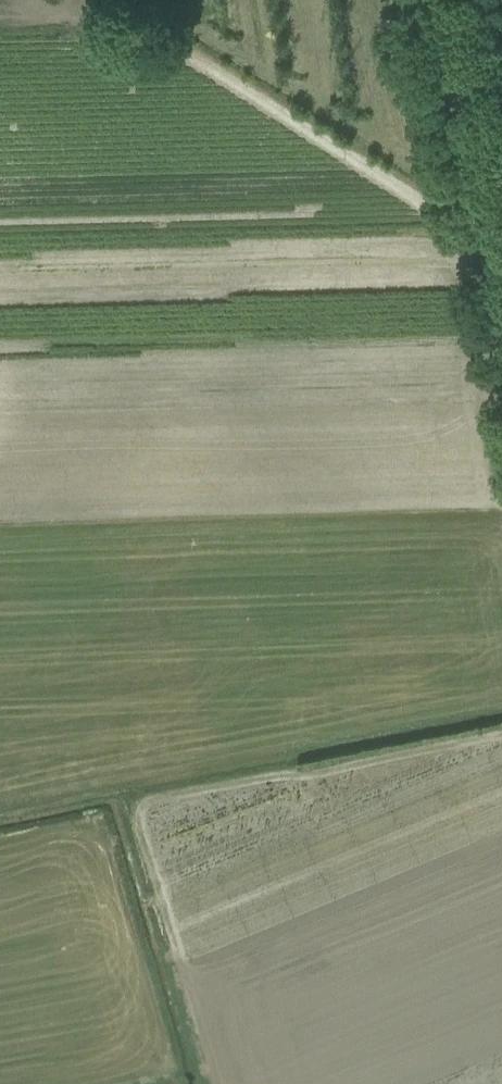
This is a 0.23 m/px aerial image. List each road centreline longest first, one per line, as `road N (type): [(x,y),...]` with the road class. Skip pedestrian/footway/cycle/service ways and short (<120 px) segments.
road 1 (unclassified): [(501,397),(420,0)]

